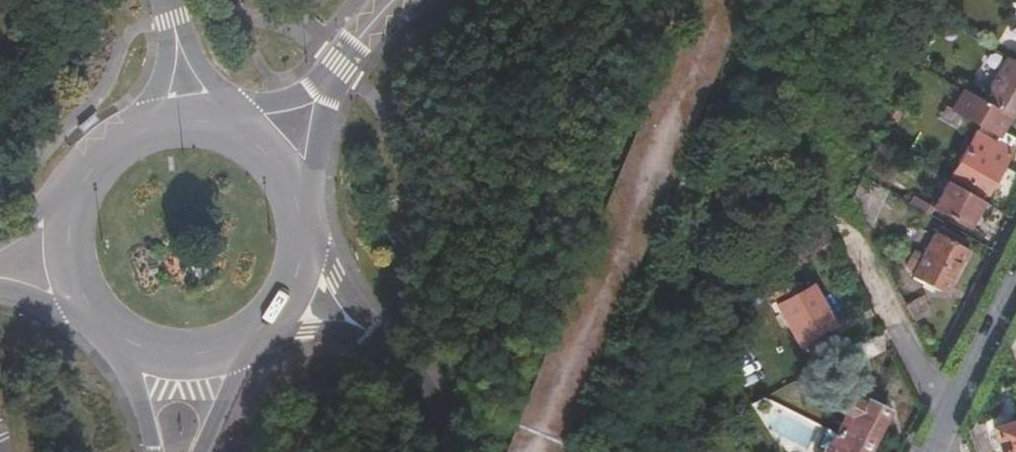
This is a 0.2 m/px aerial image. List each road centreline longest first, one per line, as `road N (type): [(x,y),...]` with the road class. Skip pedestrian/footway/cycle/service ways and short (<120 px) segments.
road 1 (residential): [(929,451),(1015,285)]
road 2 (secondary): [(304,217),(340,67)]
road 3 (secondary): [(83,177),(66,246),(92,312)]
road 4 (unclassified): [(380,339),(305,224)]
road 5 (secondary): [(118,336),(160,354),(206,356),(248,339)]
road 6 (unclassified): [(388,345),(460,451)]
road 7 (secondary): [(255,335),(285,305),(302,266),(305,224)]
road 8 (unclassified): [(255,335),(310,329),(380,339)]
road 9 (secondary): [(340,67),(234,129)]
road 10 (secondary): [(198,451),(248,339)]
road 11 (tertiary): [(230,127),(176,18)]

